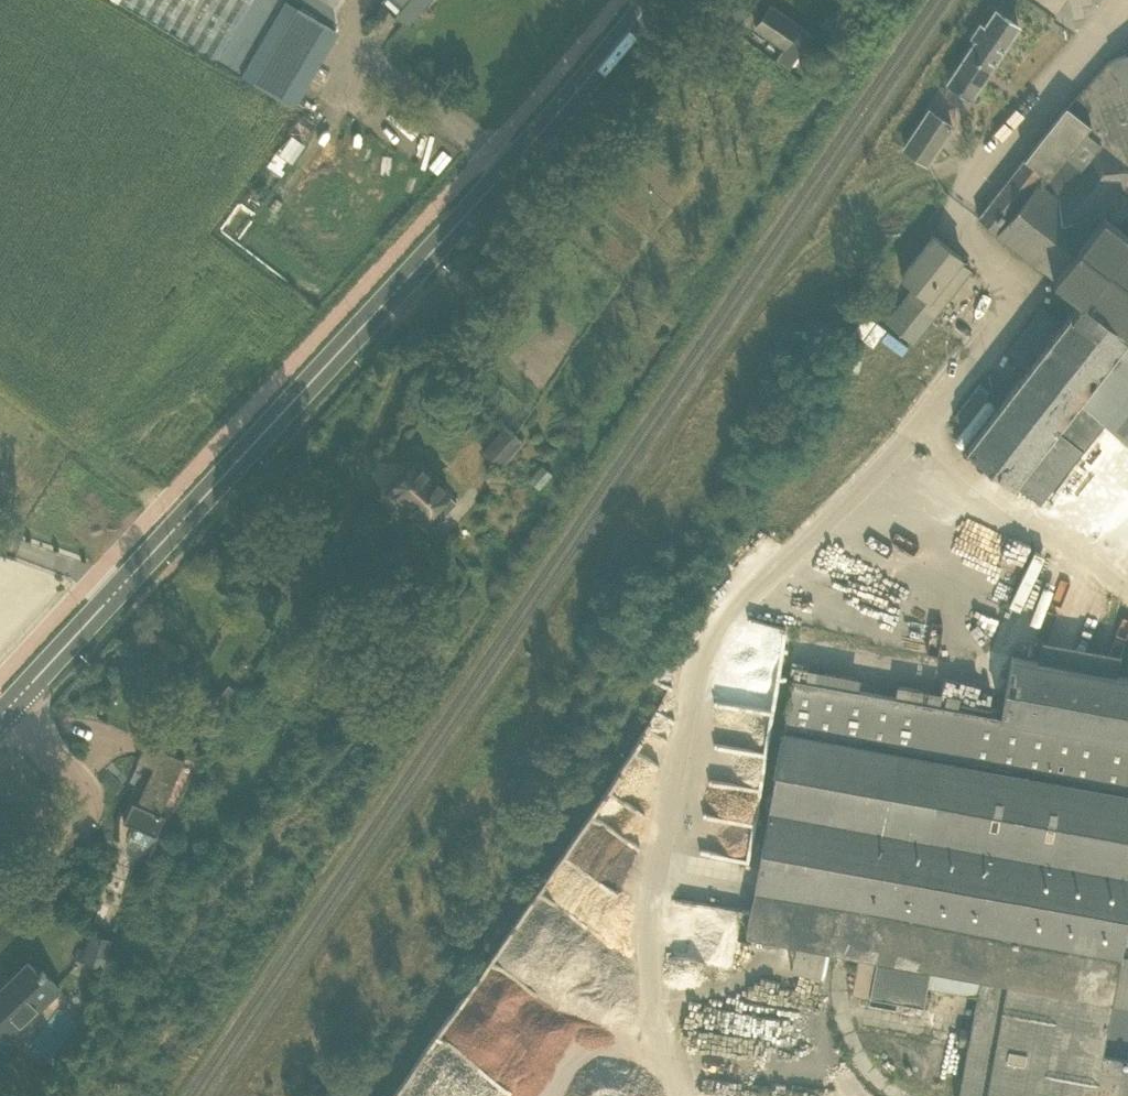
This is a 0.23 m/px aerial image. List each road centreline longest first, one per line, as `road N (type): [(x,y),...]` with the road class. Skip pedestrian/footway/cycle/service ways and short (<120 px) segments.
road 1 (secondary): [(10,703),(537,133),(649,0)]
road 2 (residential): [(0,908),(75,833),(91,796),(67,757),(10,703)]

